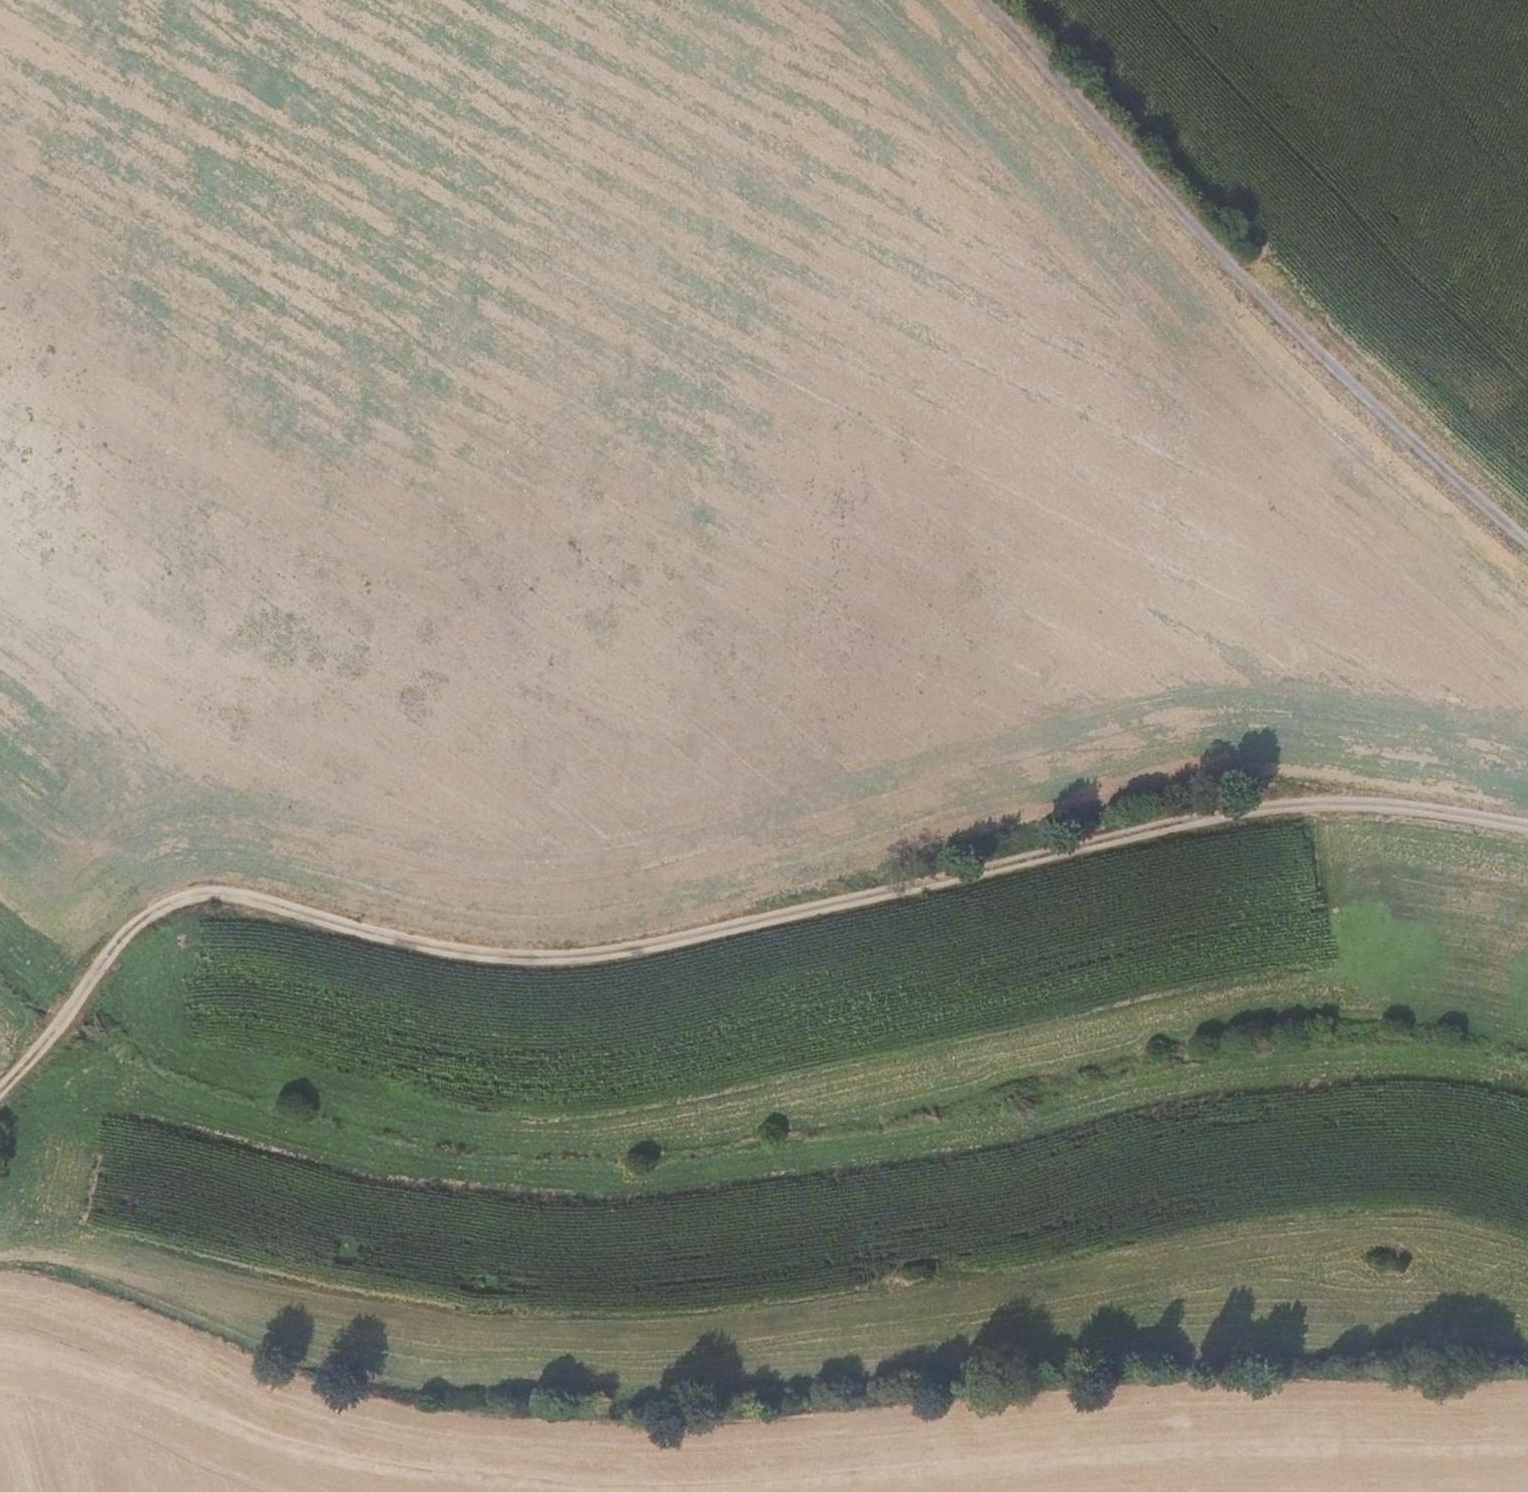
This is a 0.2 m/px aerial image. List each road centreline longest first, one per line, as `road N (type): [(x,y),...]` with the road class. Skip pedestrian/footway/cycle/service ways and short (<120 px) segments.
road 1 (track): [(0,1088),(132,925),(181,902),(240,893),(477,958),(623,952),(1321,800),(1461,809),(1527,823)]
road 2 (track): [(1527,546),(1437,471),(993,0)]

